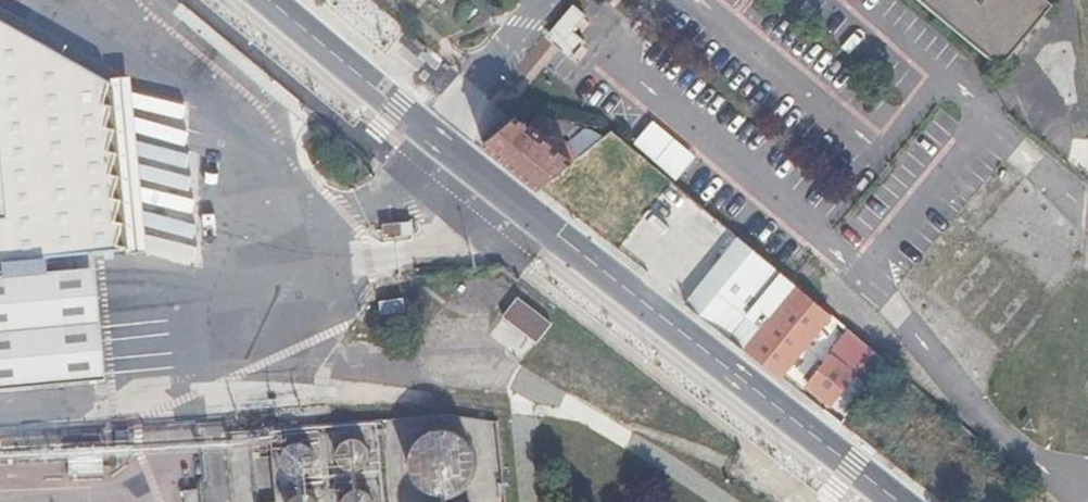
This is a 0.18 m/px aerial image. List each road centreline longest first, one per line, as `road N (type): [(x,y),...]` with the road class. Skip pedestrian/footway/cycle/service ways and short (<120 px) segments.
road 1 (unclassified): [(899,501),(508,200),(267,0)]

